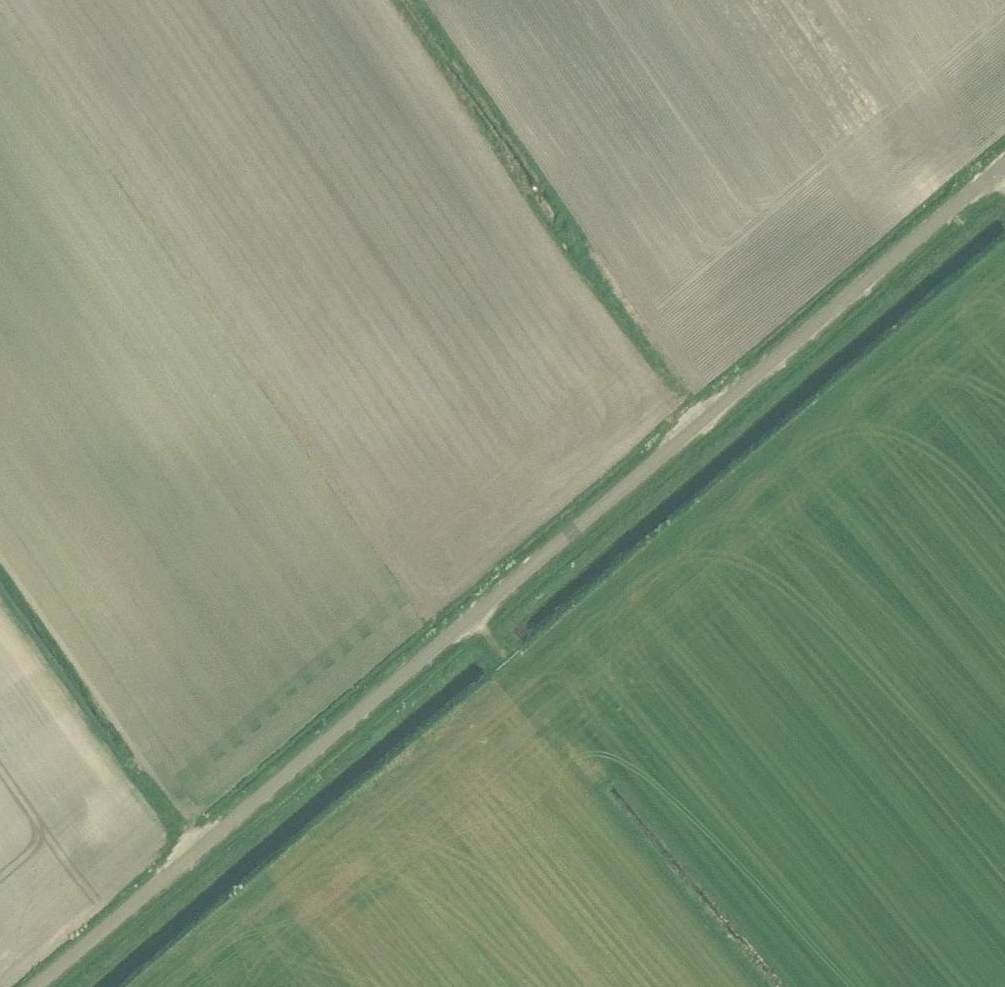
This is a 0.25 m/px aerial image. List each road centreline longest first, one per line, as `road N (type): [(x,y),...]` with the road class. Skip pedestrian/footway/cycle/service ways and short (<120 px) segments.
road 1 (unclassified): [(1004,161),(33,986)]

